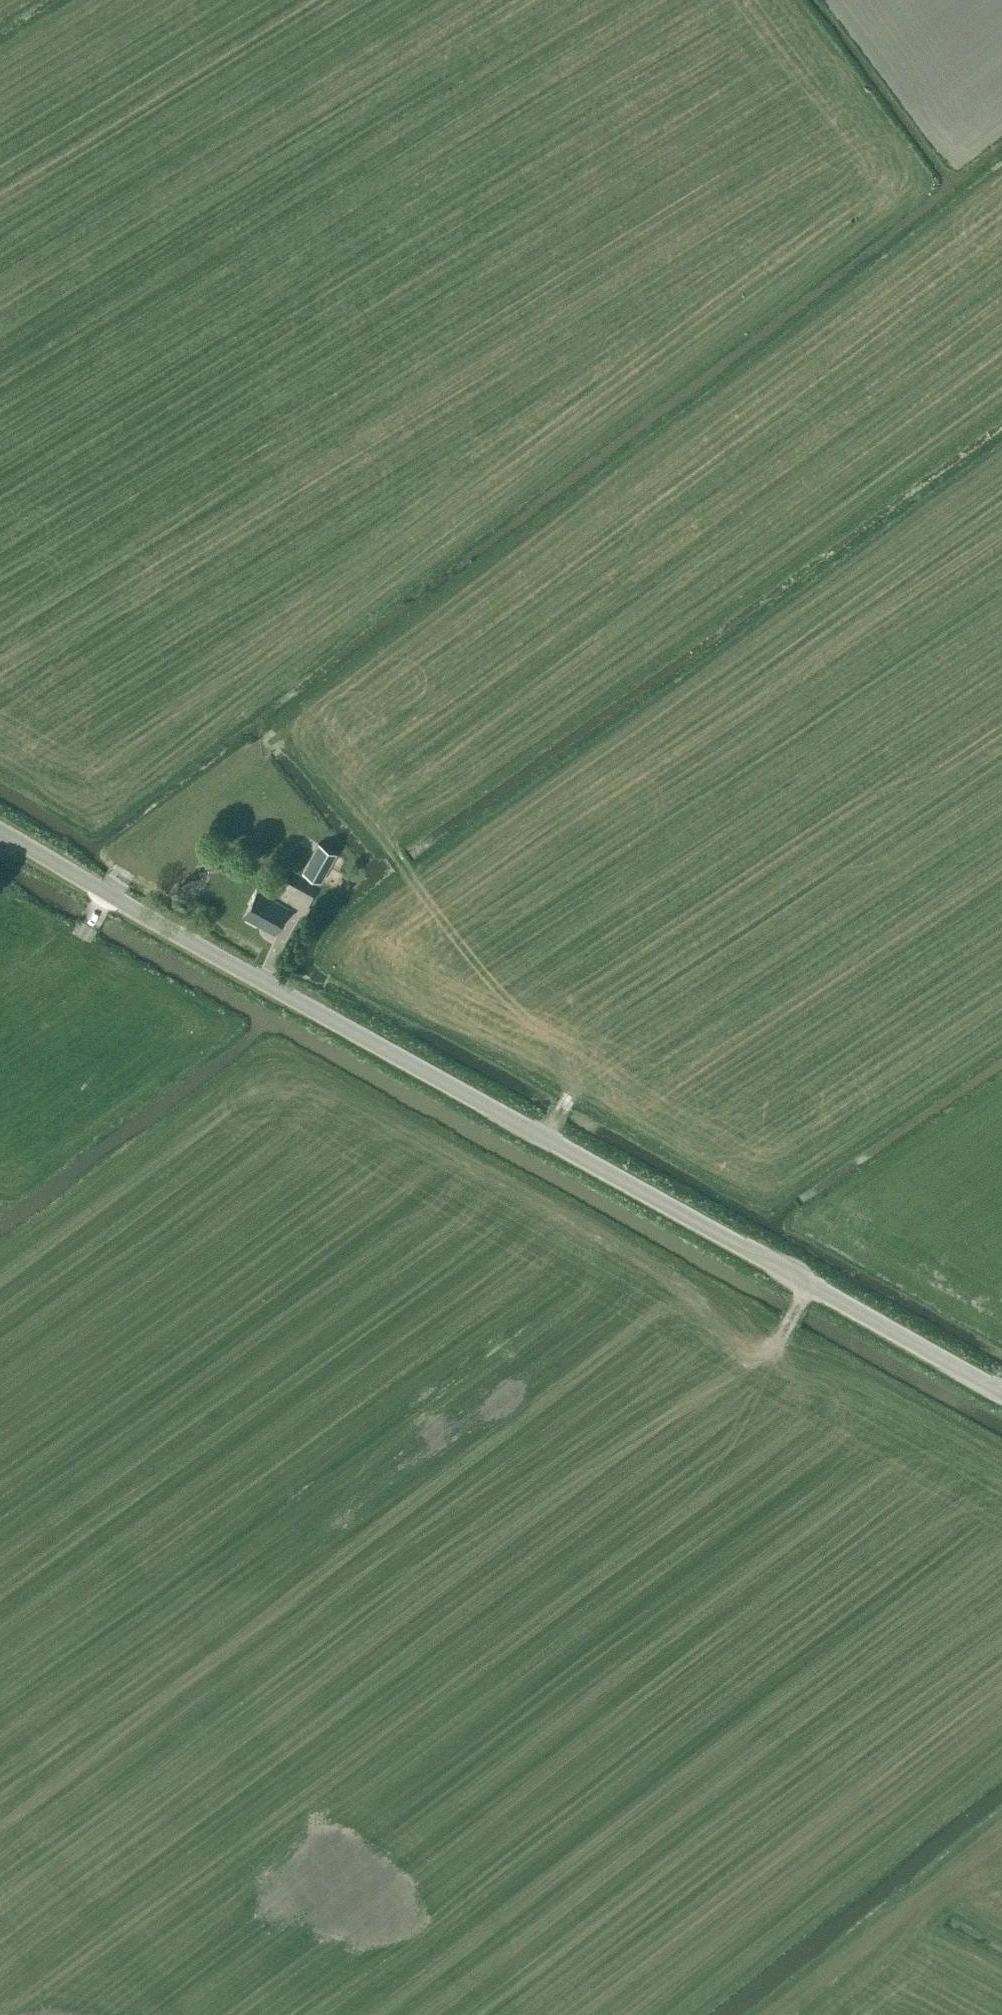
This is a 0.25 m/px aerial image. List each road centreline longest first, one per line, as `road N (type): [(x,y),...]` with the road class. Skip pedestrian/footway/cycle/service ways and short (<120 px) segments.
road 1 (unclassified): [(1001,1393),(0,833)]

